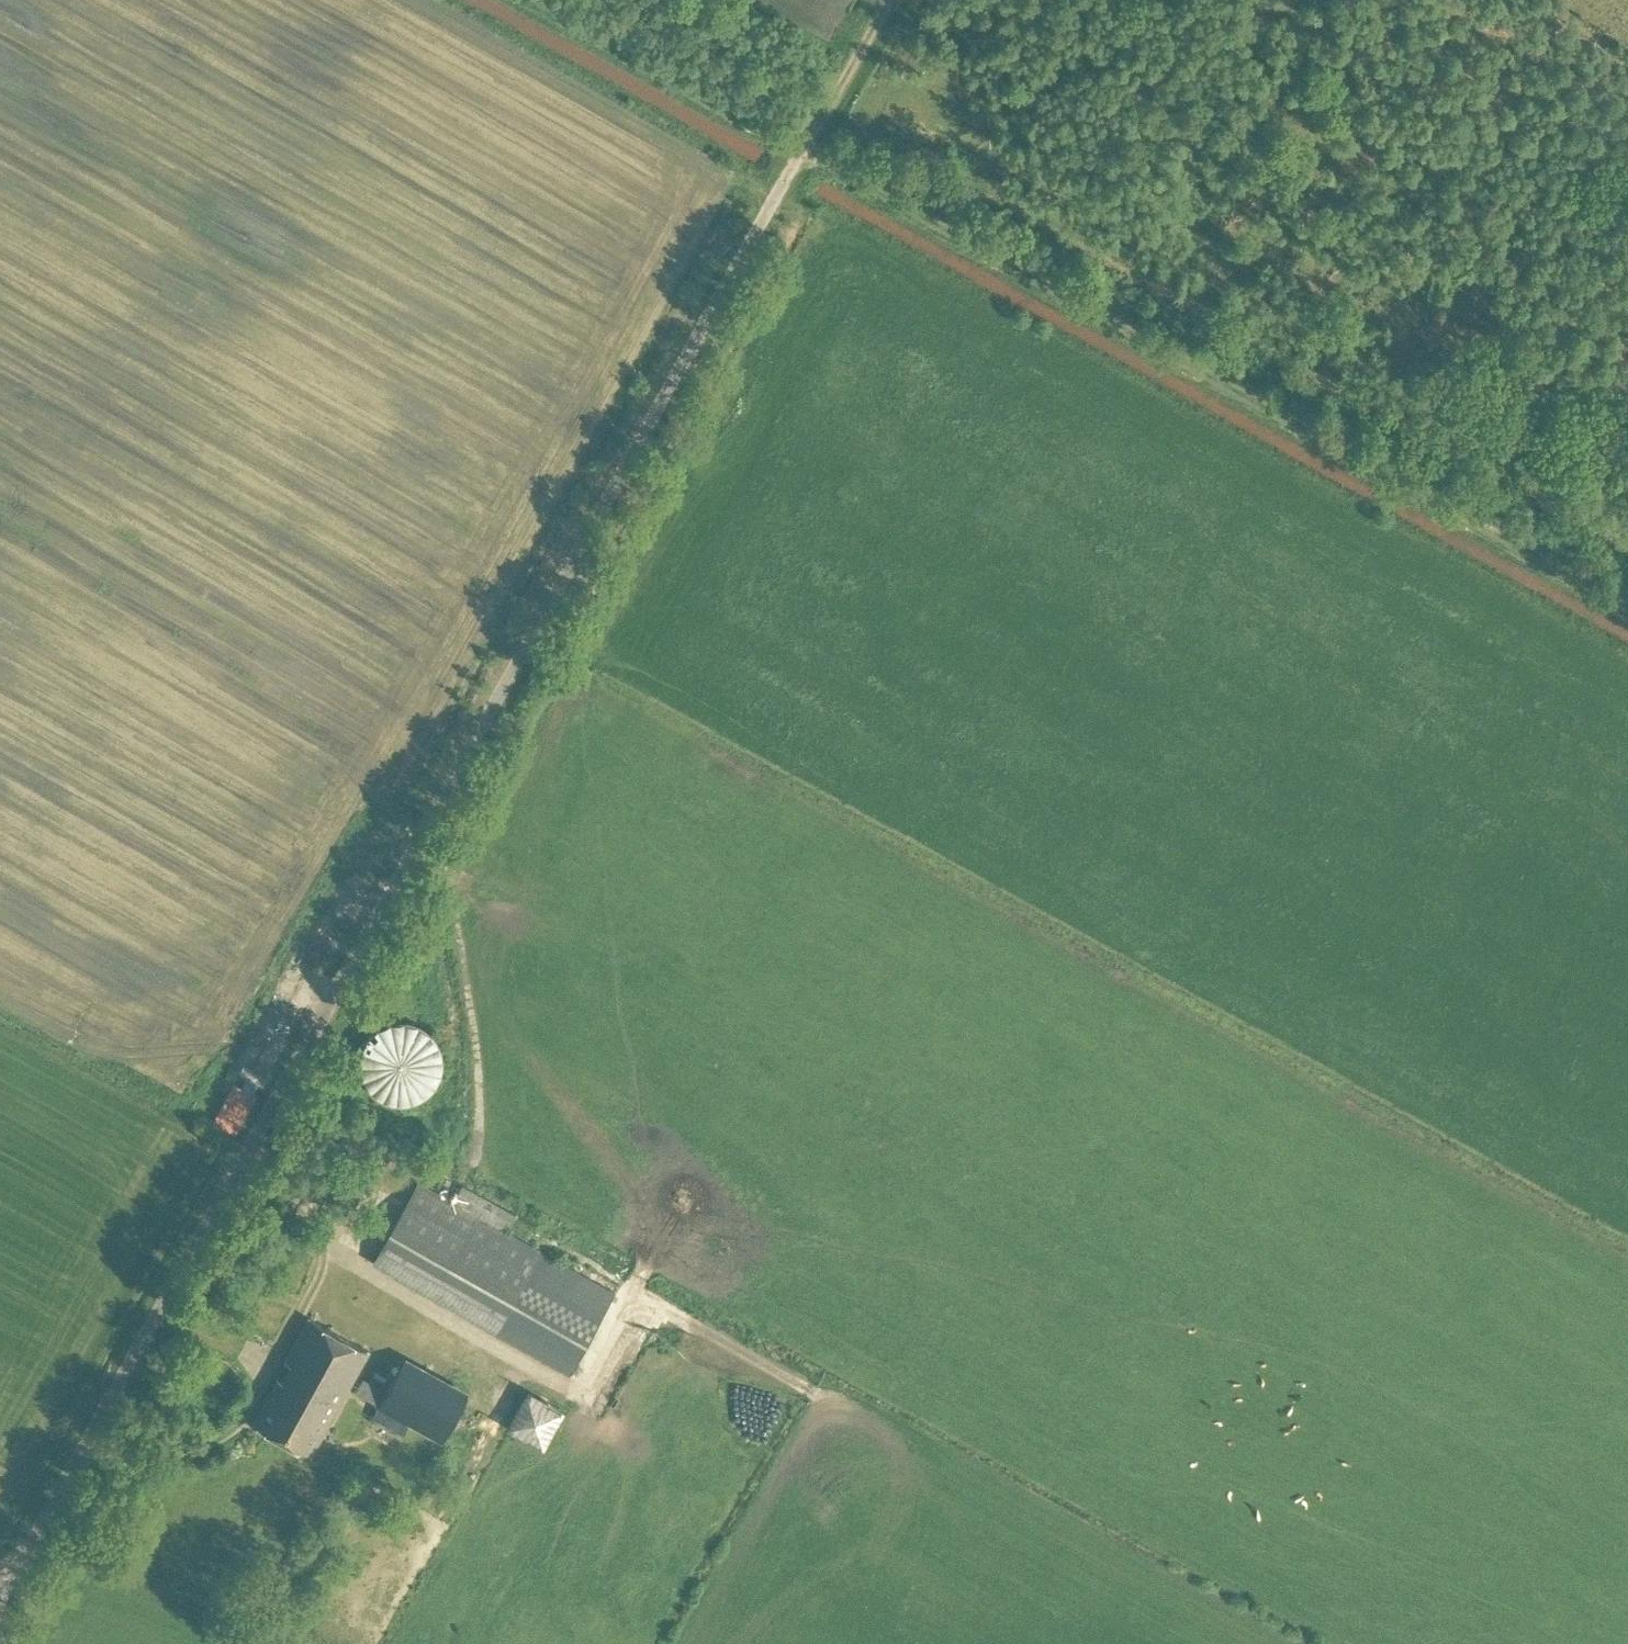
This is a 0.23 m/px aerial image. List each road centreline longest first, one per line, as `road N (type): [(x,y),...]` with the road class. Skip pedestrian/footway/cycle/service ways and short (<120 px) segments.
road 1 (unclassified): [(0,1596),(884,0)]
road 2 (track): [(799,154),(1627,610)]

